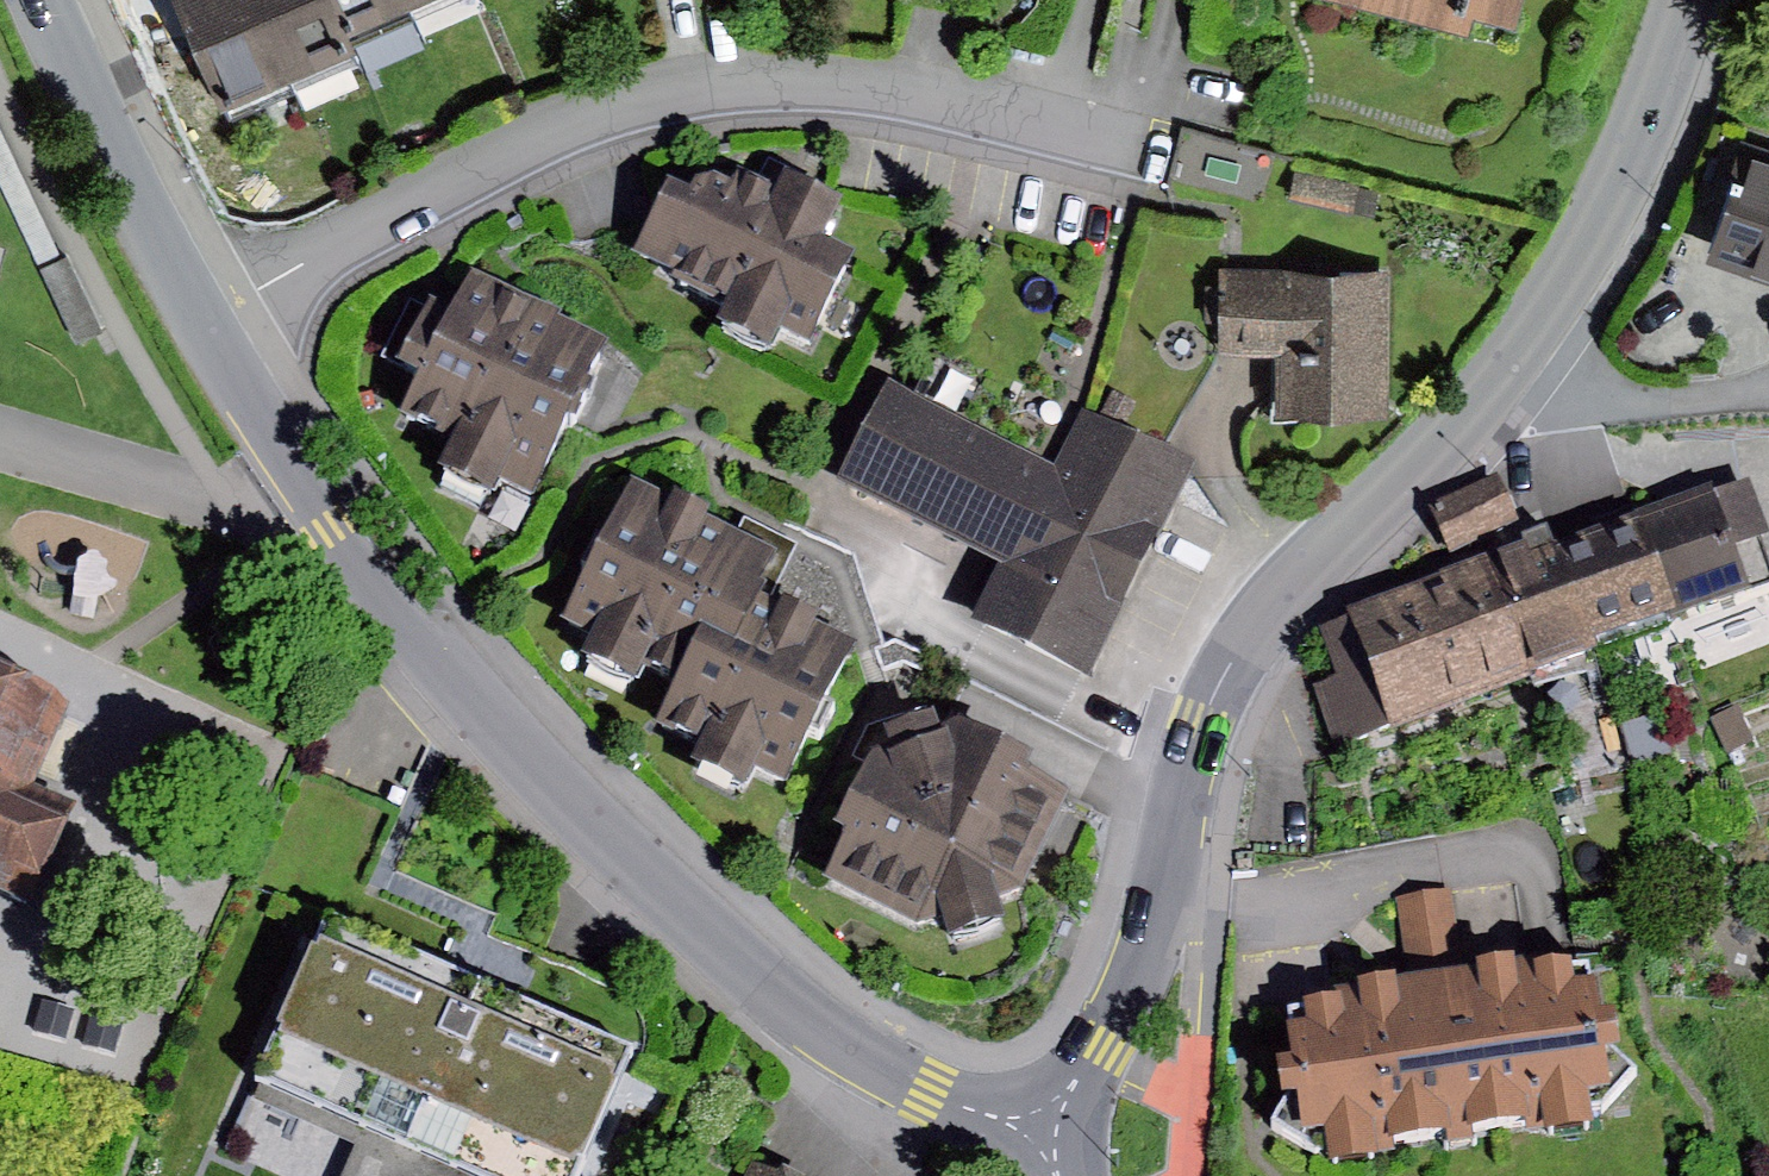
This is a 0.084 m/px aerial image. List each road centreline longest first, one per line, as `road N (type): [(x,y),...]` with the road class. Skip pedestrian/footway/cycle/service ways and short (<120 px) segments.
road 1 (tertiary): [(1692,0),(1634,181),(1468,421),(1319,559),(1234,655),(1183,764),(1153,945),(1099,1046),(1042,1129)]
road 2 (tertiary): [(1042,1129),(926,1091),(766,1002),(532,777),(402,627),(200,324)]
road 3 (residential): [(200,324),(561,121),(681,85),(800,79),(933,93),(1101,136)]
road 4 (tertiary): [(200,324),(43,0)]

